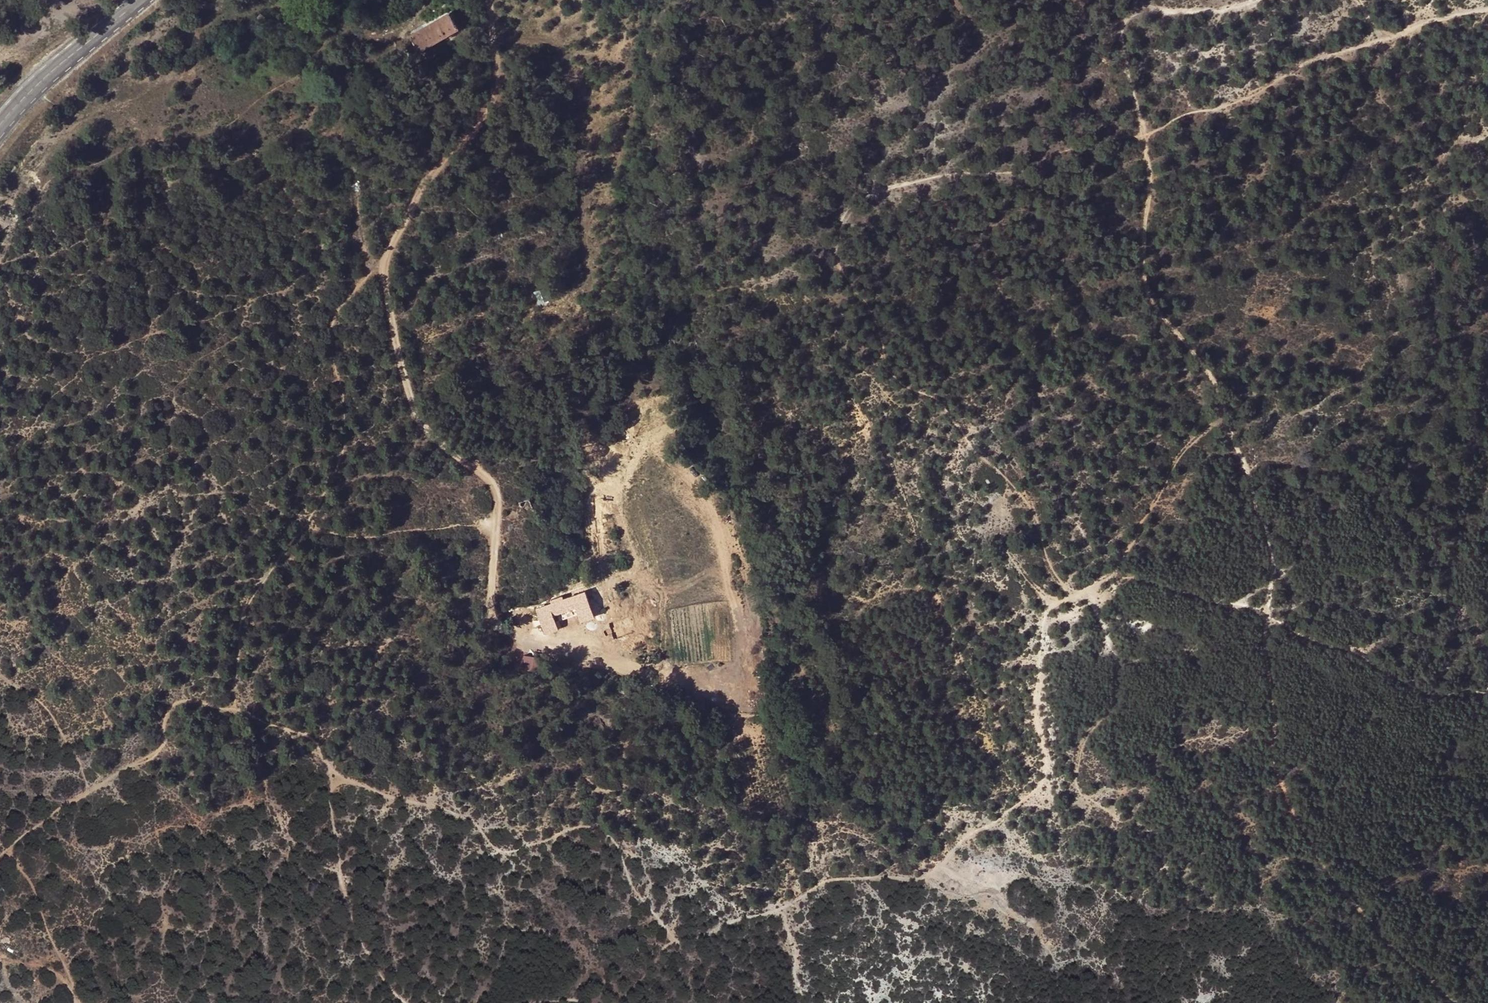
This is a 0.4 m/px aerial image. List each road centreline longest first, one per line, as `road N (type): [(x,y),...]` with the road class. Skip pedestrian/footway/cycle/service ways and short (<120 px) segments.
road 1 (track): [(409,1002),(394,989),(345,878),(328,801),(336,777),(301,730),(208,700),(174,704),(151,762),(0,864)]
road 2 (tertiary): [(140,0),(81,45),(0,129)]

